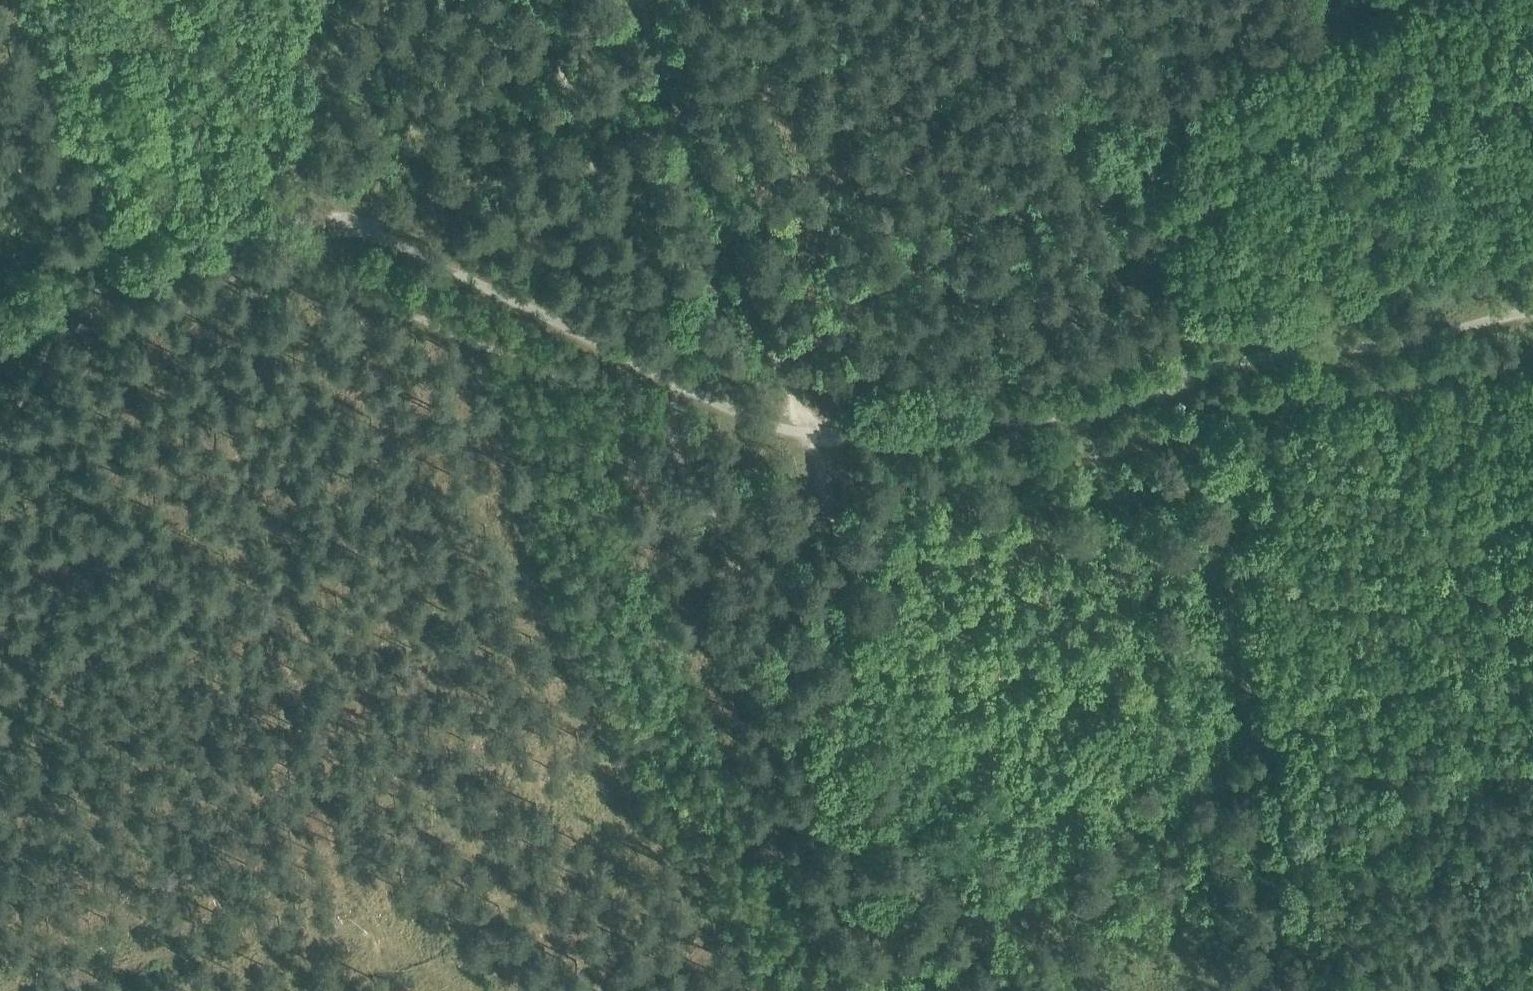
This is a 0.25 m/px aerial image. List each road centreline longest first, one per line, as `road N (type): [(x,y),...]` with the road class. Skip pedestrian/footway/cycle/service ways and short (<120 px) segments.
road 1 (track): [(995,990),(897,723),(807,431),(643,0)]
road 2 (track): [(1532,633),(1281,741),(1222,793),(961,899),(932,990)]

